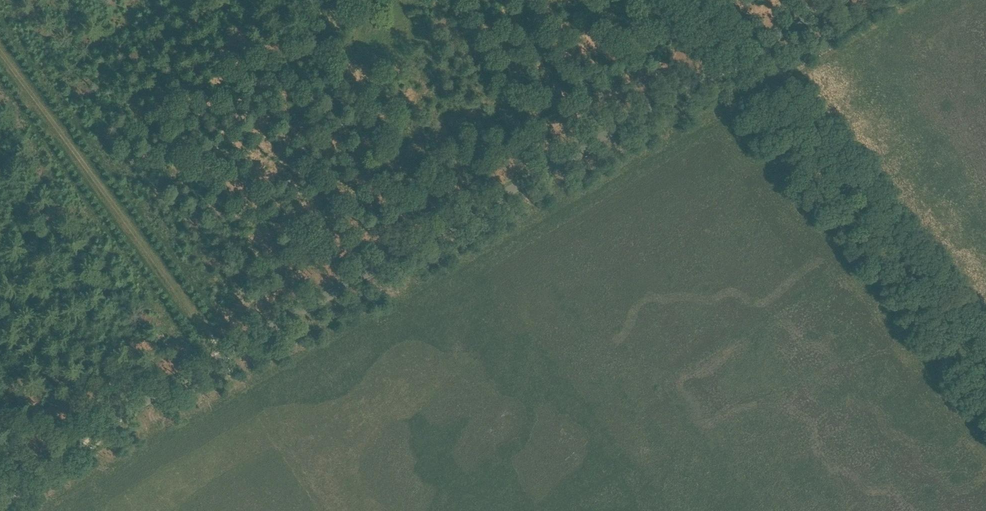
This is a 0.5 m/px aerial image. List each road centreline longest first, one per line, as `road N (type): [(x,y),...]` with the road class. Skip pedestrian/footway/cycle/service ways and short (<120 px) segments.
road 1 (unclassified): [(0,494),(857,0)]

